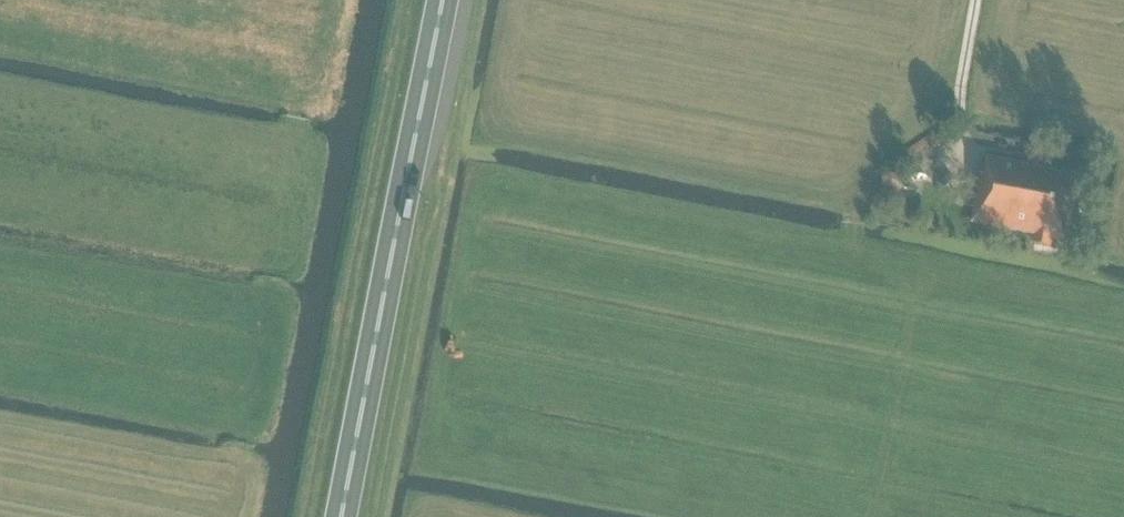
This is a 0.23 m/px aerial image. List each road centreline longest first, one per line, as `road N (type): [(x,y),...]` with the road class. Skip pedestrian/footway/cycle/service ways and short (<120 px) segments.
road 1 (trunk): [(344,516),(443,0)]
road 2 (track): [(974,0),(956,128)]

